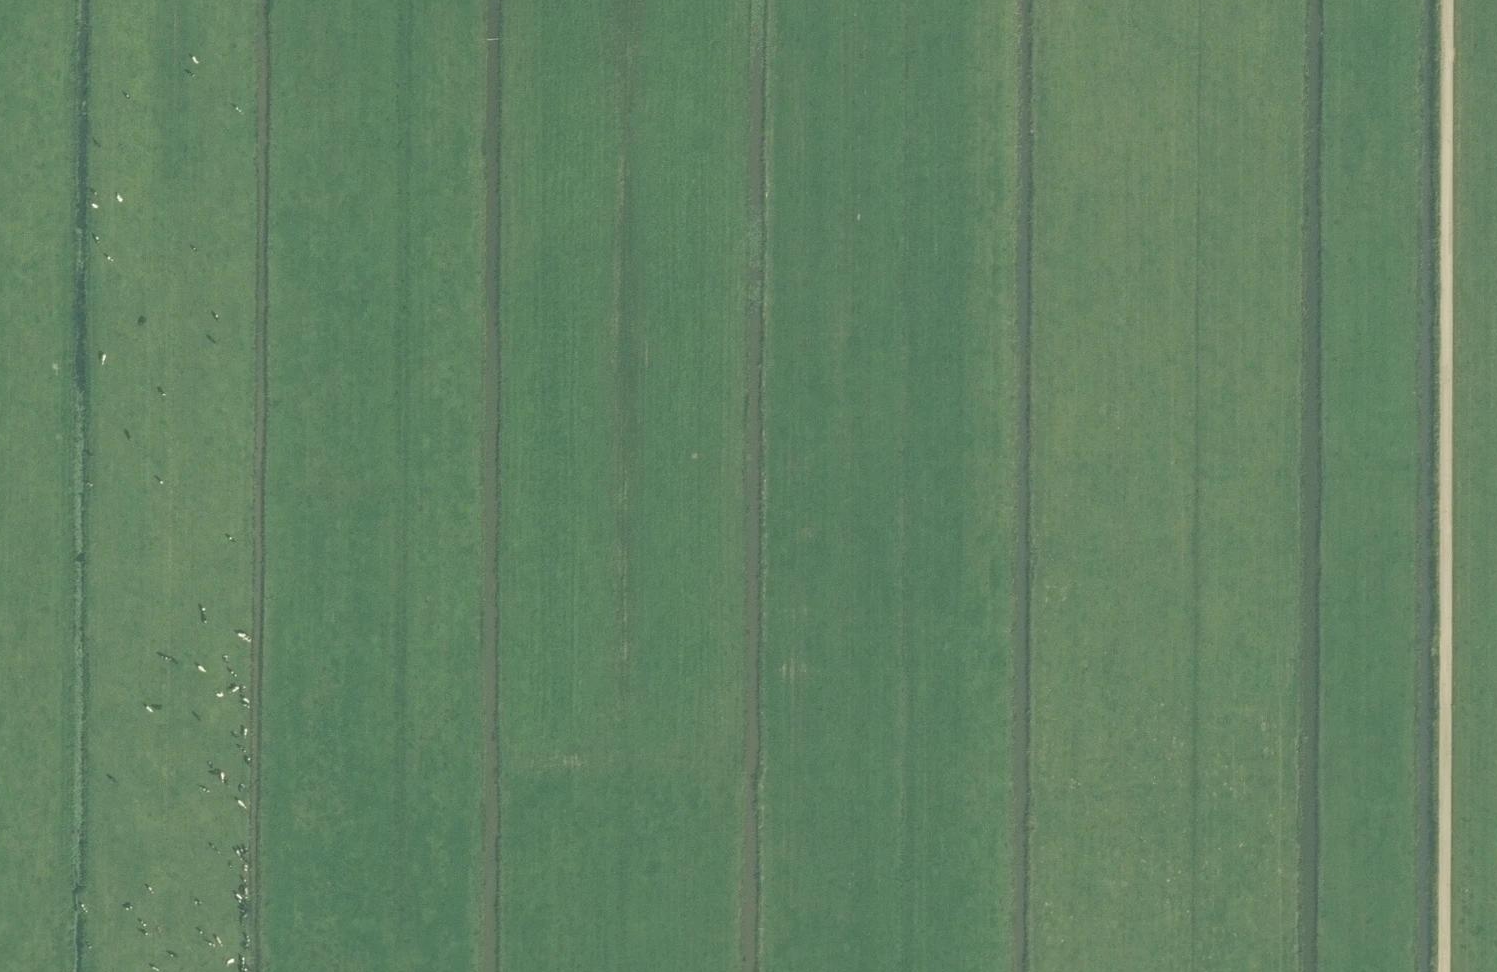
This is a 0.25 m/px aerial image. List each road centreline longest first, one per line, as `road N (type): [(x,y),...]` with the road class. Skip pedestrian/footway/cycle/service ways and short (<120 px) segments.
road 1 (track): [(1449,0),(1445,971)]

